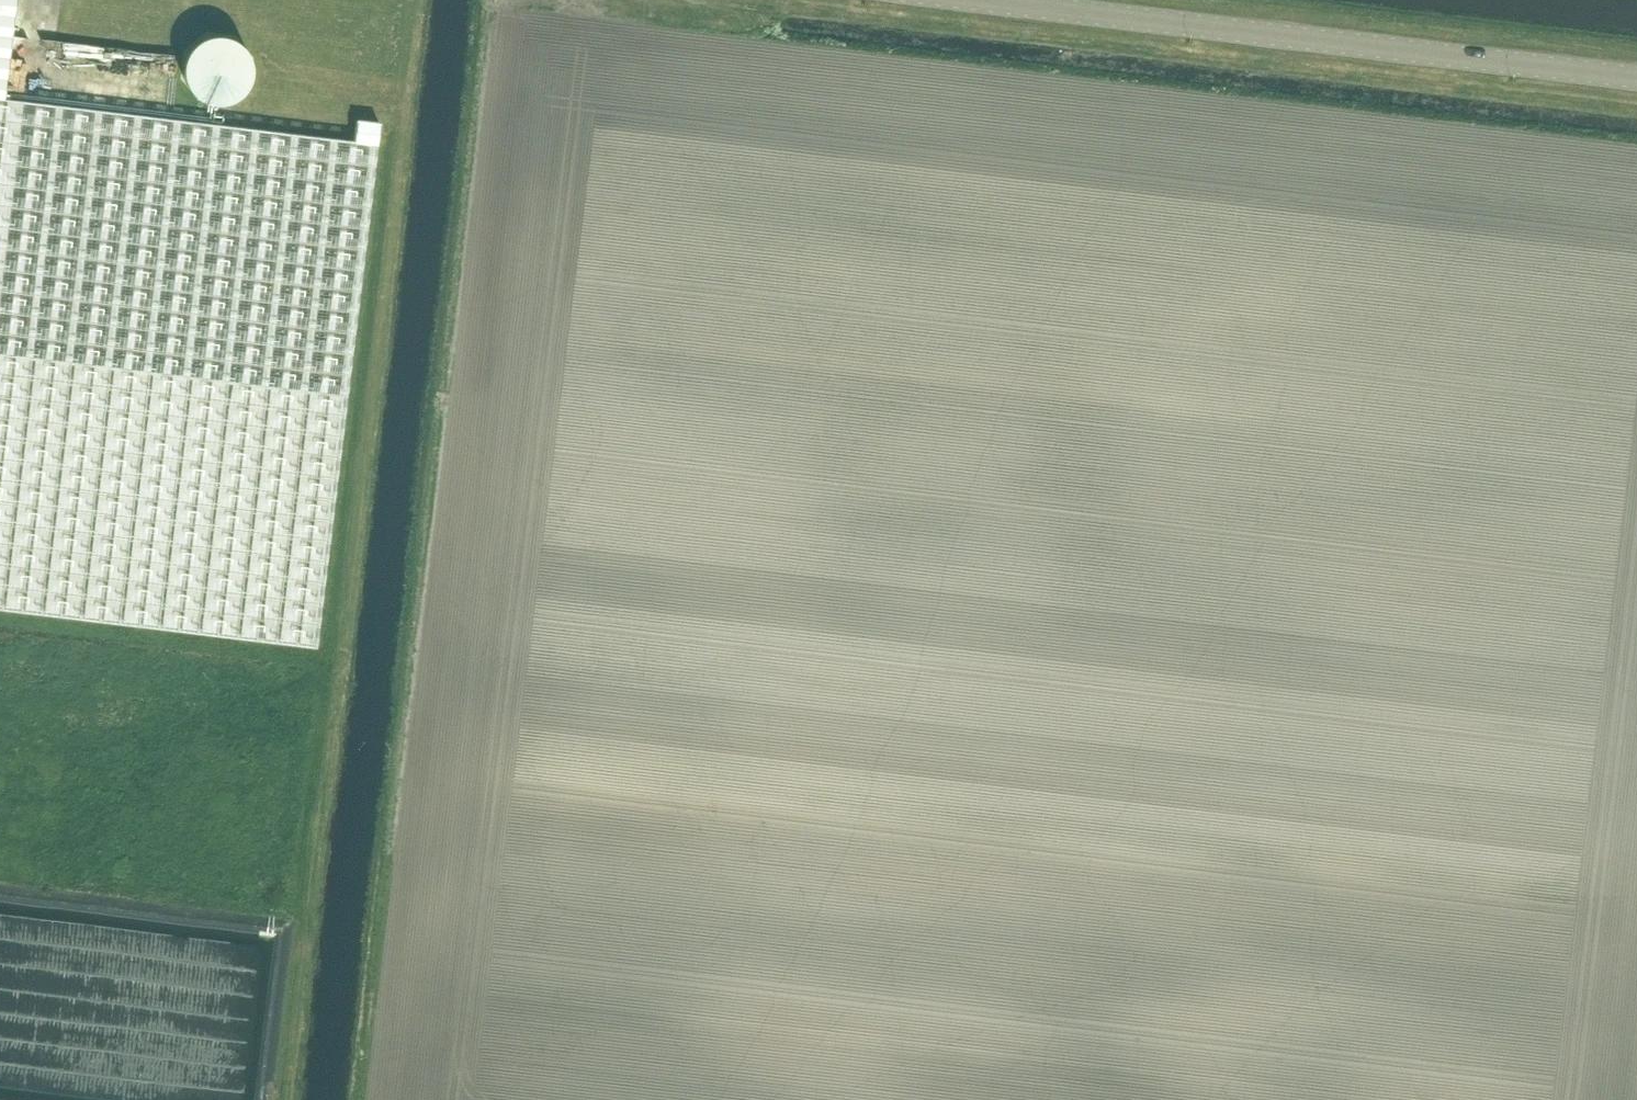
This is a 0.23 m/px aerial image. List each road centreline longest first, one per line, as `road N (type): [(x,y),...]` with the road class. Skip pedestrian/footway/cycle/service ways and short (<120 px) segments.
road 1 (unclassified): [(1636,75),(995,0)]

